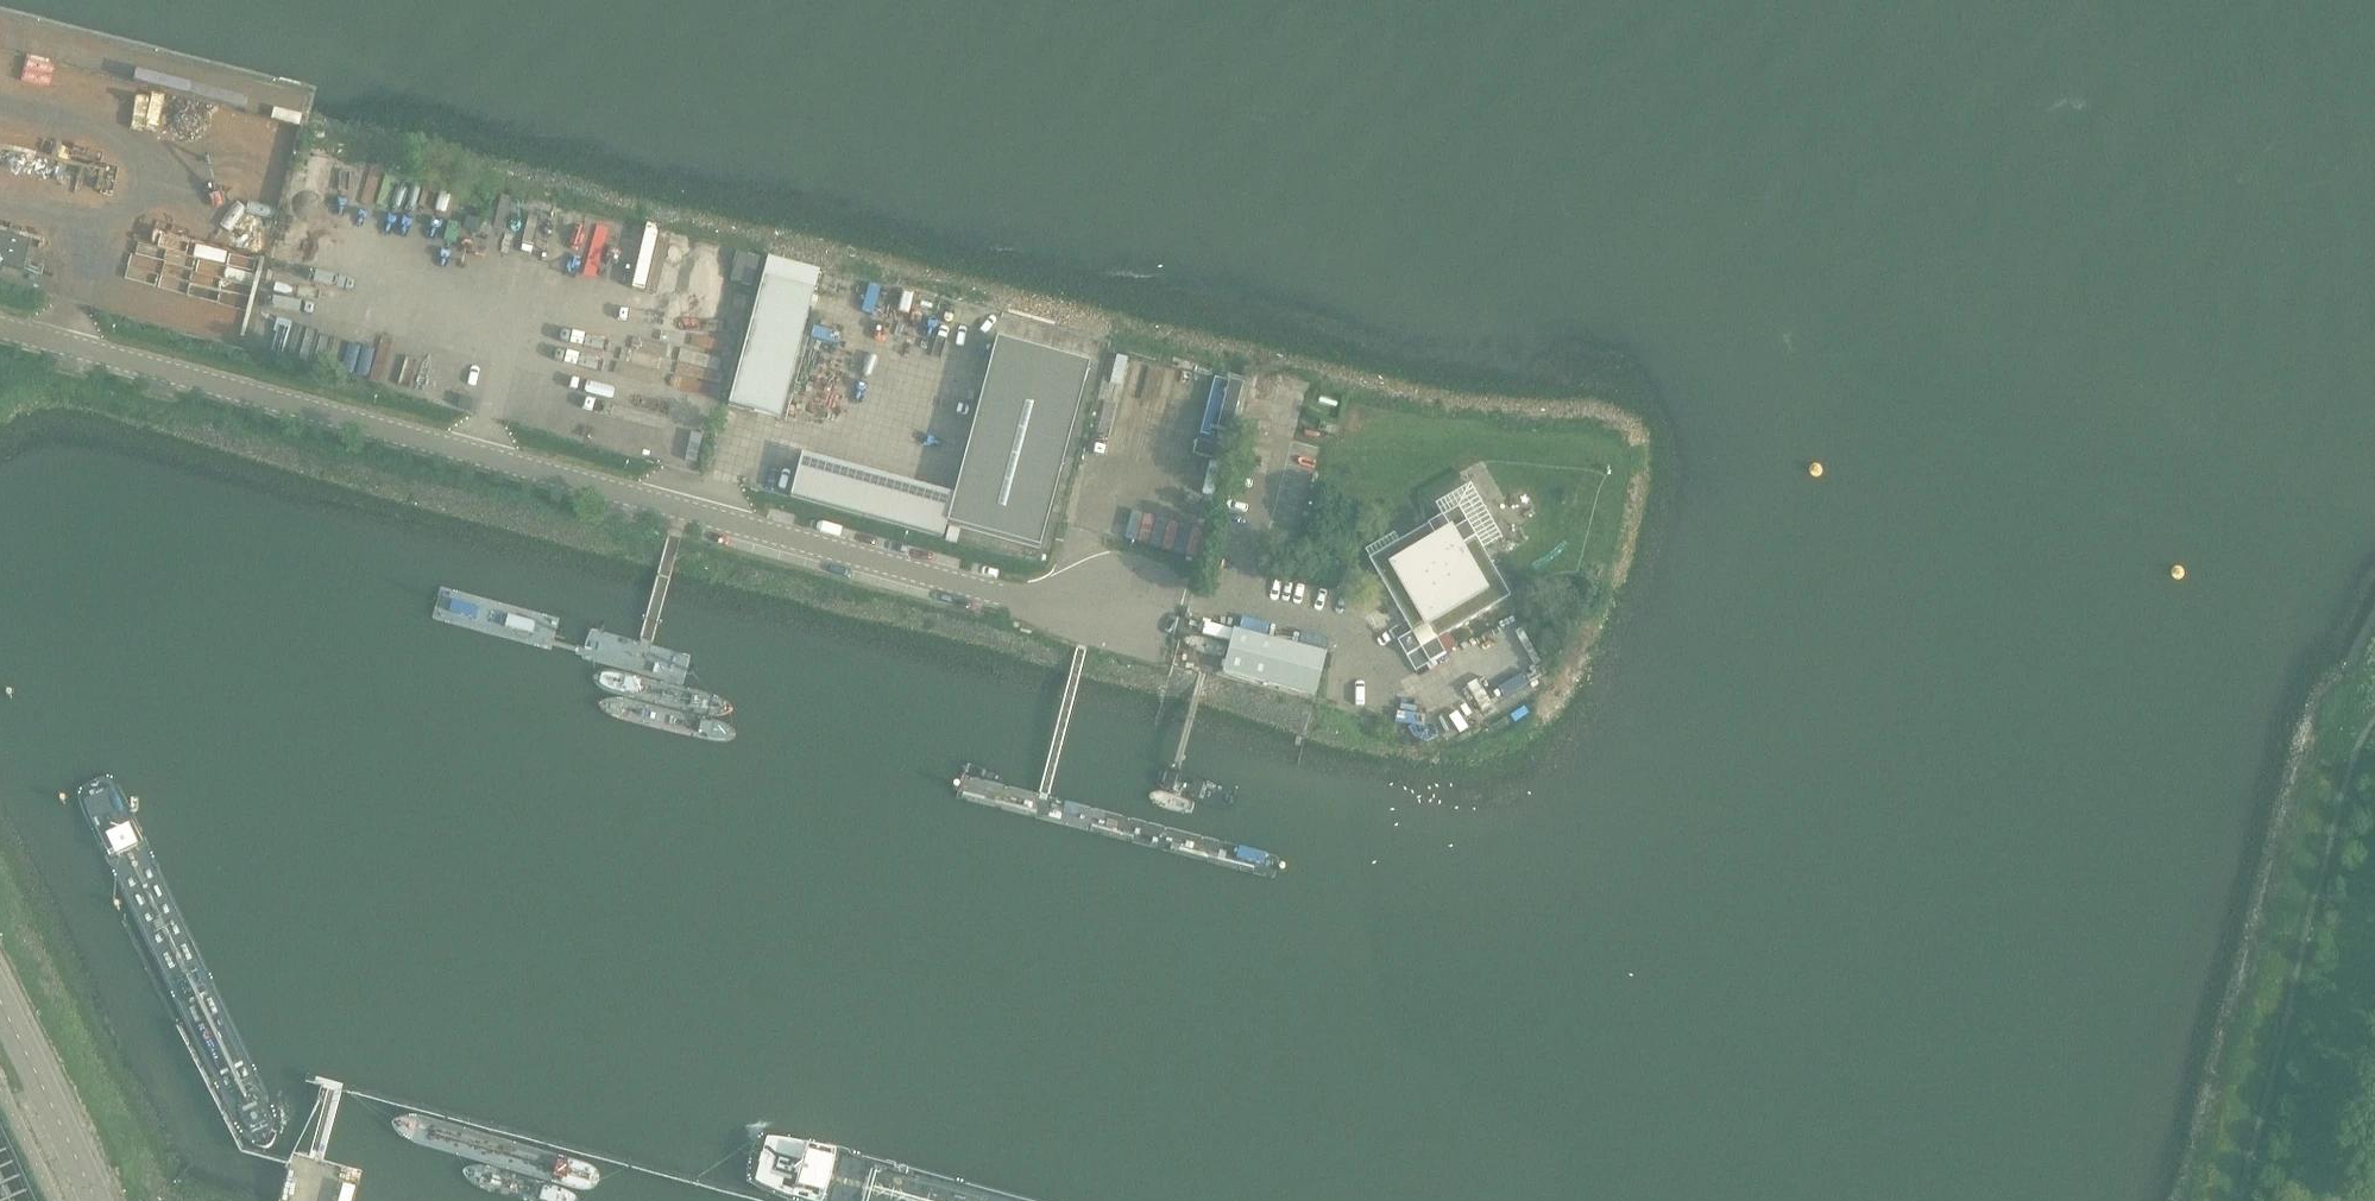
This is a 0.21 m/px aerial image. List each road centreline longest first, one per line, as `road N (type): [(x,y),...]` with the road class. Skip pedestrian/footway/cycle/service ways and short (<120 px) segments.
road 1 (unclassified): [(1135,629),(0,328)]
road 2 (unclassified): [(0,1000),(95,1200)]

